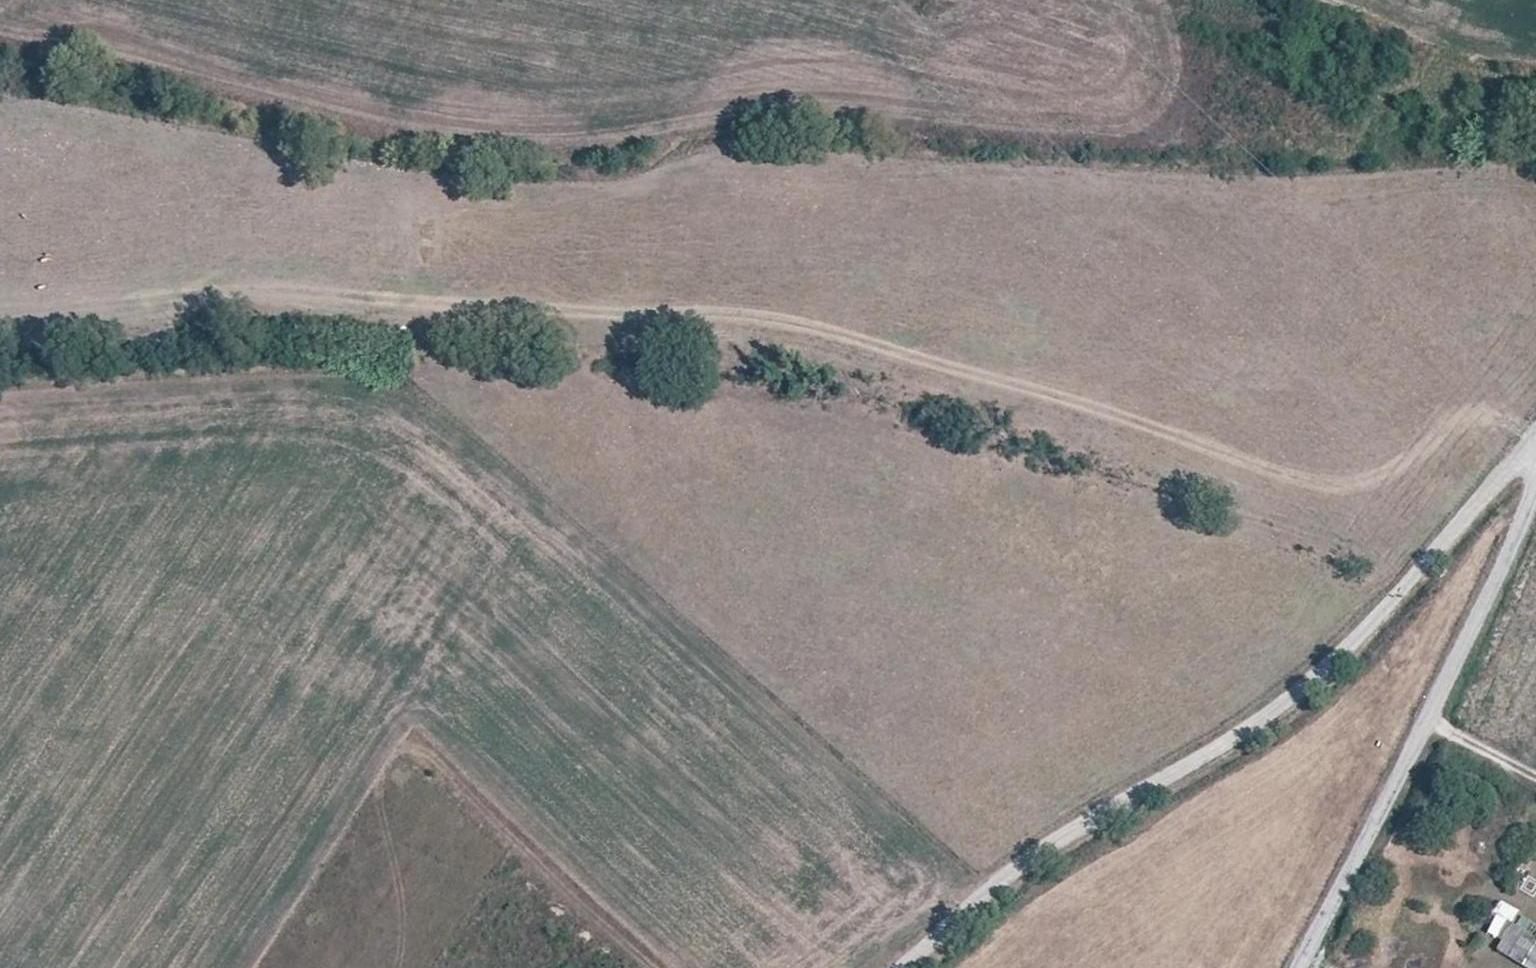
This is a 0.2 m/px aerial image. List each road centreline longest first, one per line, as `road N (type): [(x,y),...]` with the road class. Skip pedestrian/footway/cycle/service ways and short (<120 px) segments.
road 1 (unclassified): [(911,967),(1029,865),(1278,717),(1385,616),(1459,524),(1535,455)]
road 2 (unclassified): [(1535,499),(1422,745),(1303,967)]

